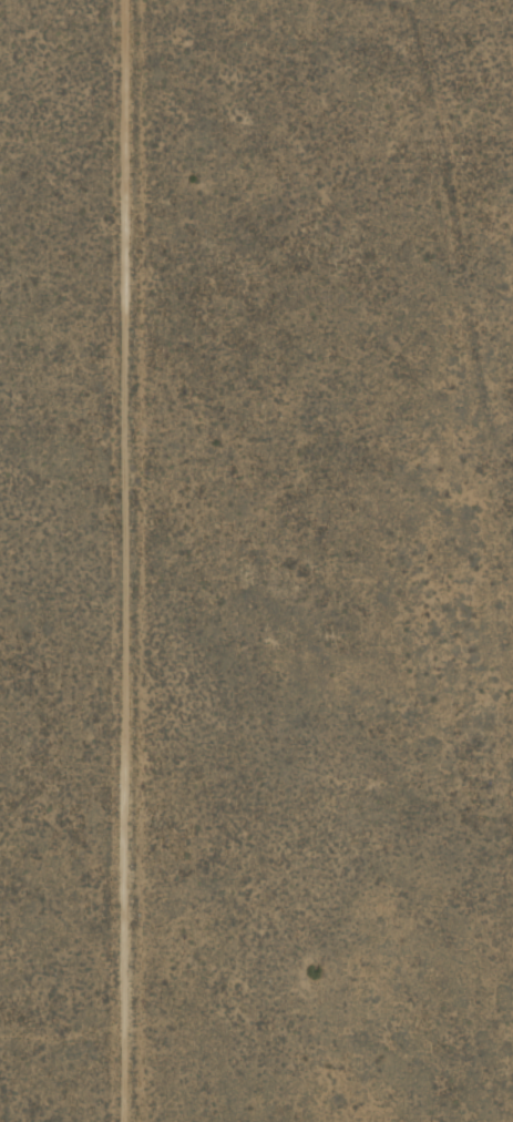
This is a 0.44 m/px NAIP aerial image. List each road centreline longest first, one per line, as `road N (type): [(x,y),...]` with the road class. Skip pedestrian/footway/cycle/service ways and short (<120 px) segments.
road 1 (residential): [(128,0),(123,1121)]

